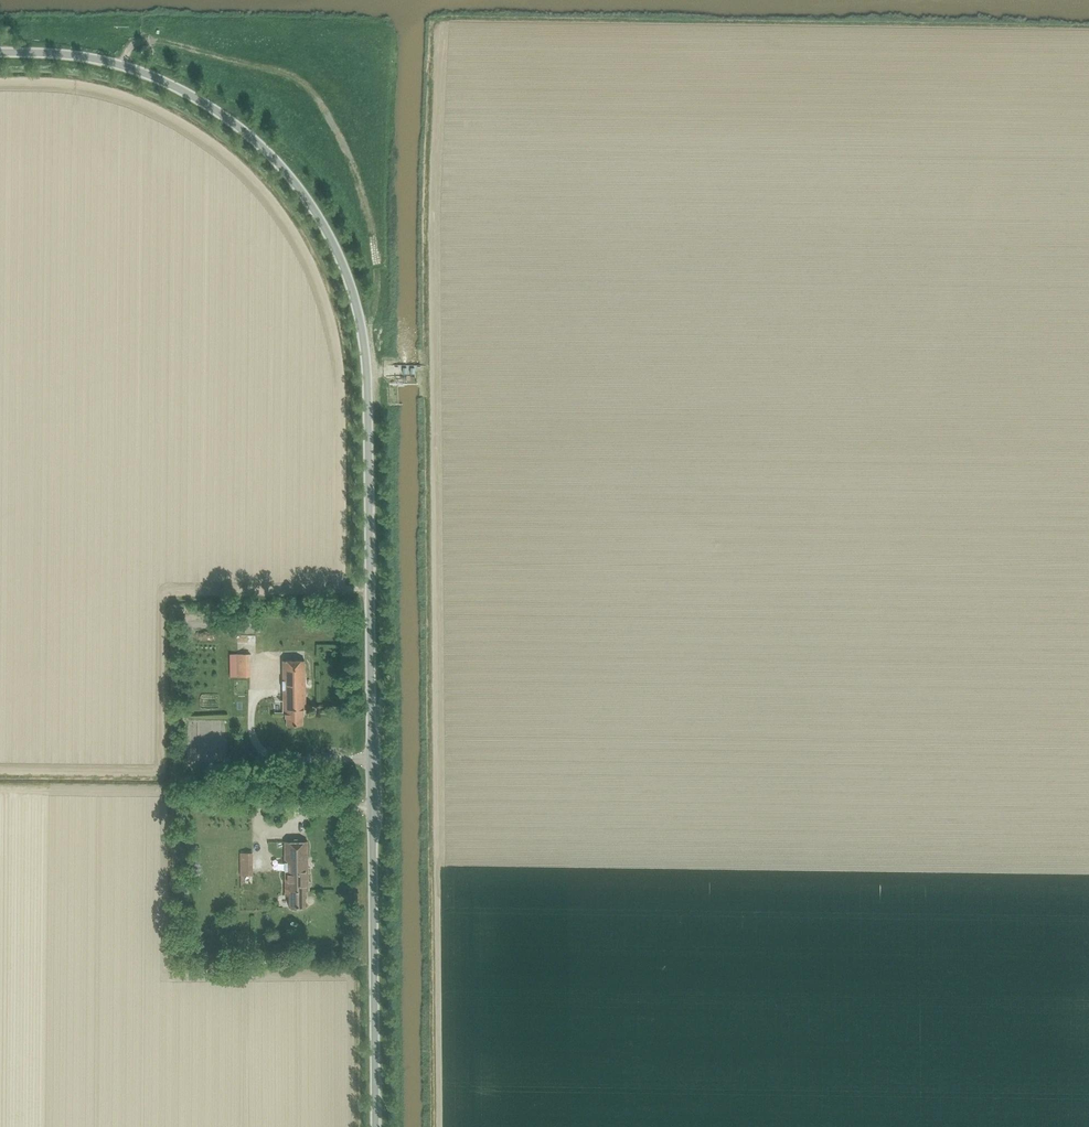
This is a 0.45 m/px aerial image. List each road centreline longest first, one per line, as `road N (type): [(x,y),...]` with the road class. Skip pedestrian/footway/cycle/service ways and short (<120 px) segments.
road 1 (unclassified): [(375,1126),(367,370),(347,277),(297,187),(219,113),(108,62),(0,53)]

